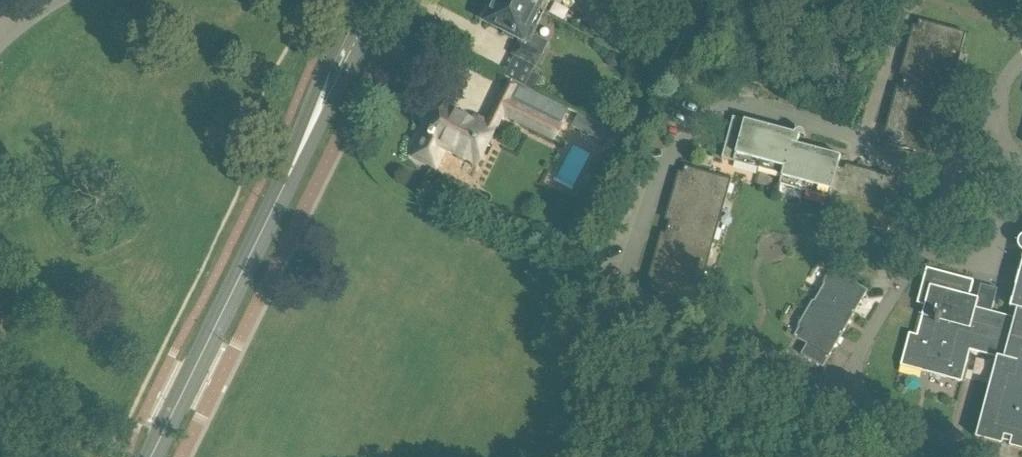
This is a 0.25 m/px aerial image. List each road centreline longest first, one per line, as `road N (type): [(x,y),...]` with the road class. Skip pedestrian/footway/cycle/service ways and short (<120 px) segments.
road 1 (secondary): [(154,456),(373,0)]

